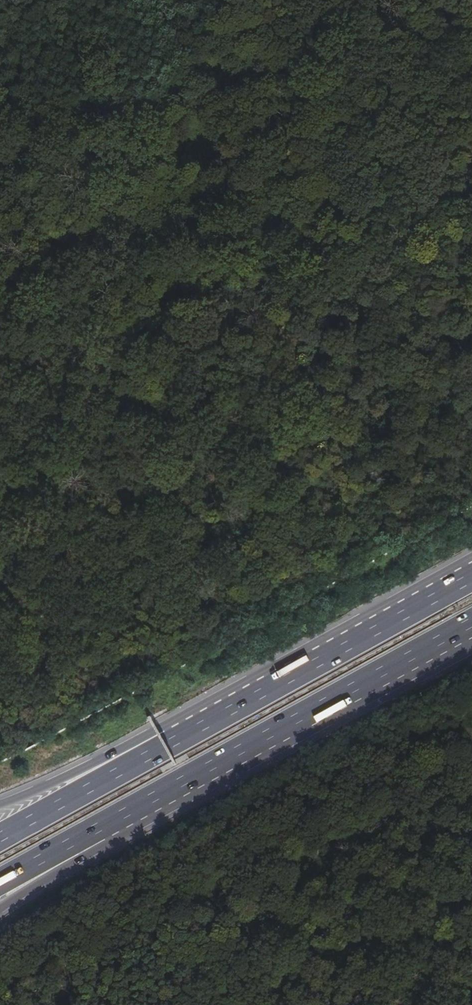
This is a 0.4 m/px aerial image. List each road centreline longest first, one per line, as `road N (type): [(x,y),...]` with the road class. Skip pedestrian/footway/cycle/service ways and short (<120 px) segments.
road 1 (trunk): [(115,822),(471,627)]
road 2 (trunk): [(471,574),(173,738)]
road 3 (trunk): [(173,738),(0,837)]
road 4 (trunk): [(173,738),(121,746),(0,805)]
road 5 (trunk): [(0,907),(94,852),(115,822)]
road 6 (trunk): [(0,882),(115,822)]

